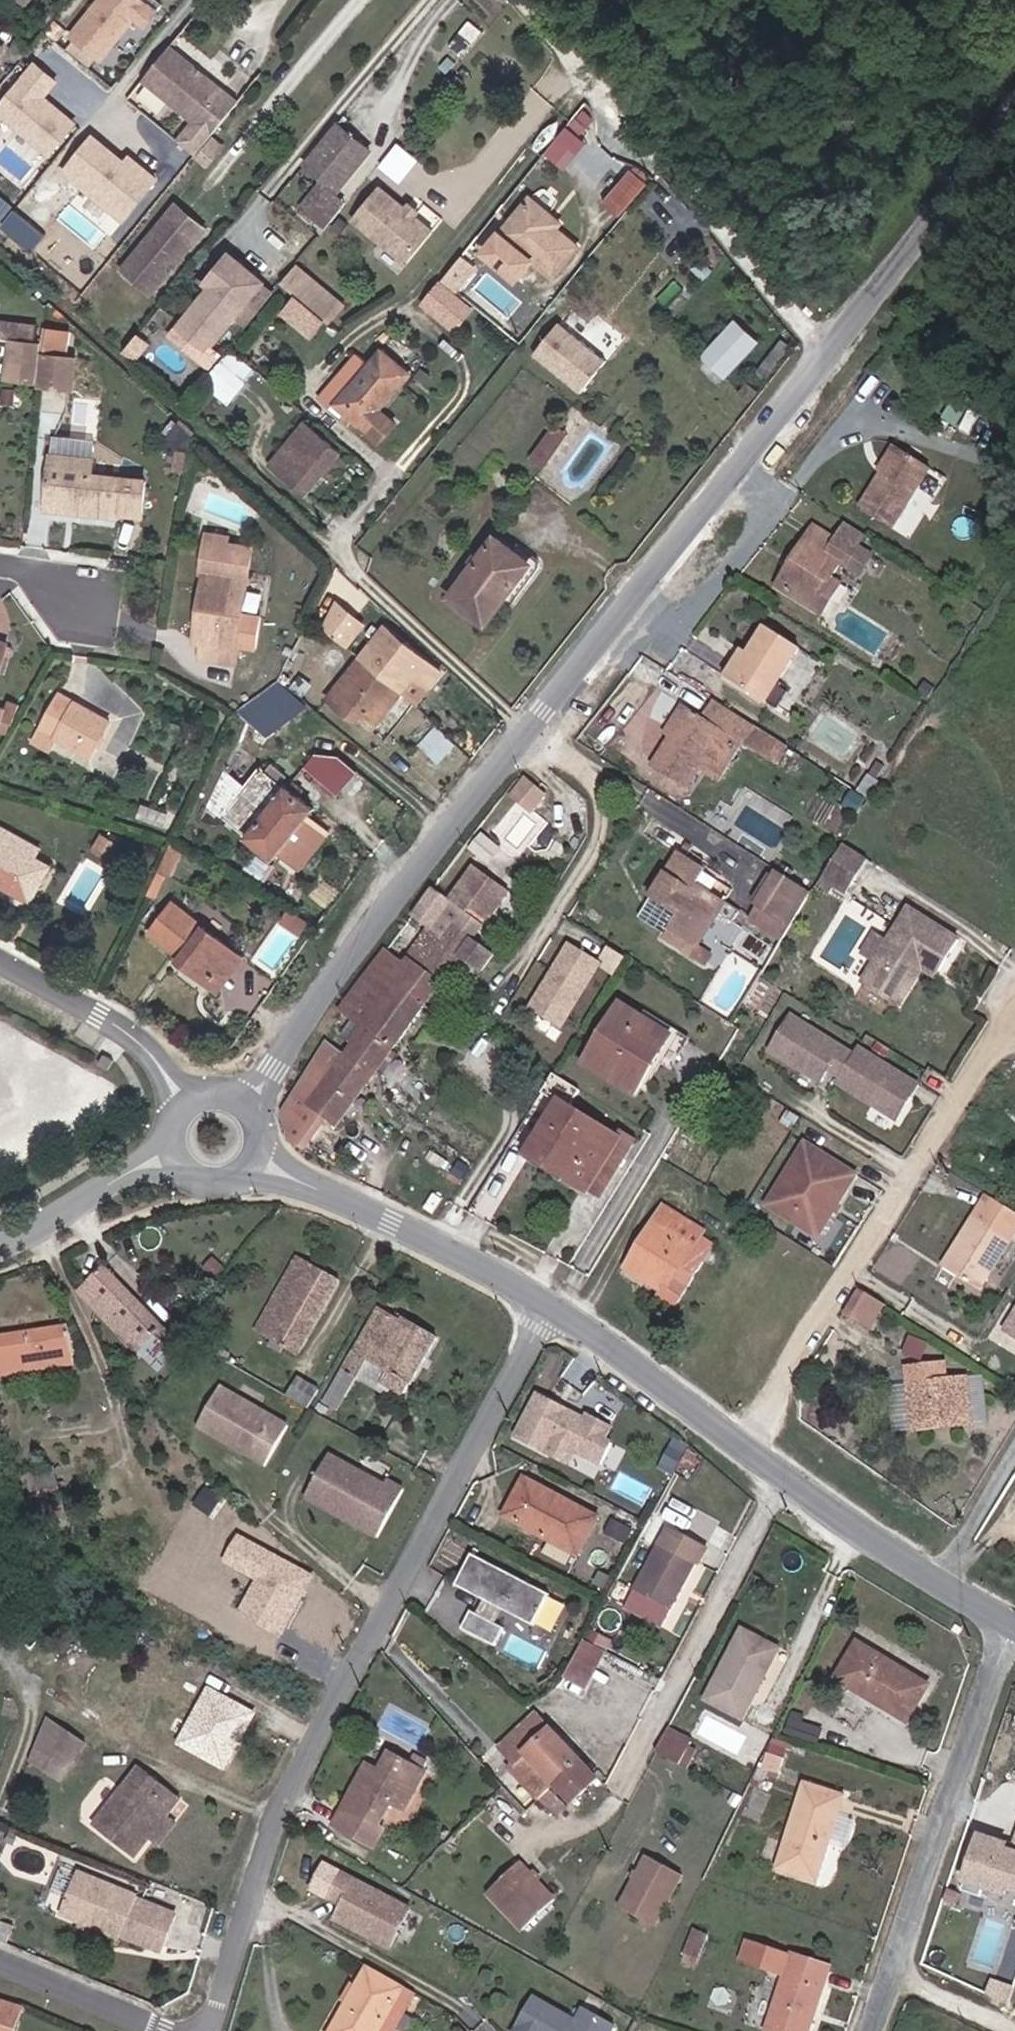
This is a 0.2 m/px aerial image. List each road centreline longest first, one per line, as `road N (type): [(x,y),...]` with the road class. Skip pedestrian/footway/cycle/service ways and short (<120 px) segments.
road 1 (tertiary): [(1014,137),(850,349),(394,894),(247,1111)]
road 2 (unclassified): [(553,1305),(276,1817),(209,2030)]
road 3 (residential): [(1014,1015),(747,1448)]
road 4 (unclassified): [(868,2030),(1013,1625)]
road 5 (residential): [(781,1474),(621,1789)]
road 6 (tertiary): [(254,1158),(553,1305)]
road 7 (tertiary): [(781,1474),(845,1525),(1013,1625)]
road 8 (unclassified): [(0,960),(149,1047),(186,1108)]
road 9 (tertiary): [(553,1305),(747,1448)]
road 10 (tertiary): [(0,1247),(175,1155)]
road 11 (residential): [(164,2030),(0,1963)]

